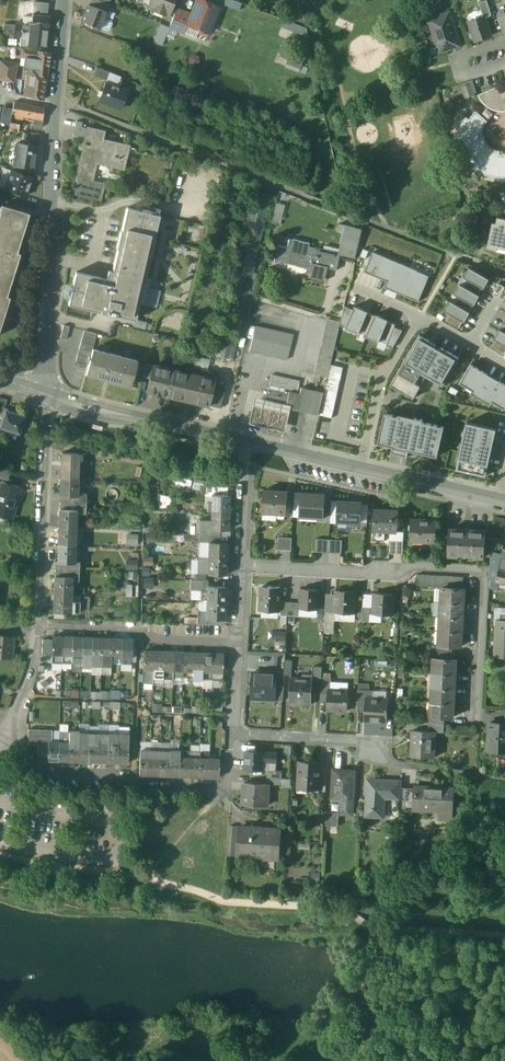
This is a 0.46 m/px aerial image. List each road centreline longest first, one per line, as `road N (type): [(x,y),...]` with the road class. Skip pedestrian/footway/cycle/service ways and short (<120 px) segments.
road 1 (residential): [(47,396),(63,0)]
road 2 (residential): [(0,732),(46,773),(223,790),(232,732)]
road 3 (tertiary): [(255,444),(504,500)]
road 4 (tertiary): [(47,396),(255,444)]
road 5 (track): [(45,443),(247,484)]
road 6 (residential): [(38,624),(139,628),(151,639),(236,639)]
road 7 (residential): [(236,639),(255,444)]
road 8 (residential): [(232,732),(373,741),(373,752)]

